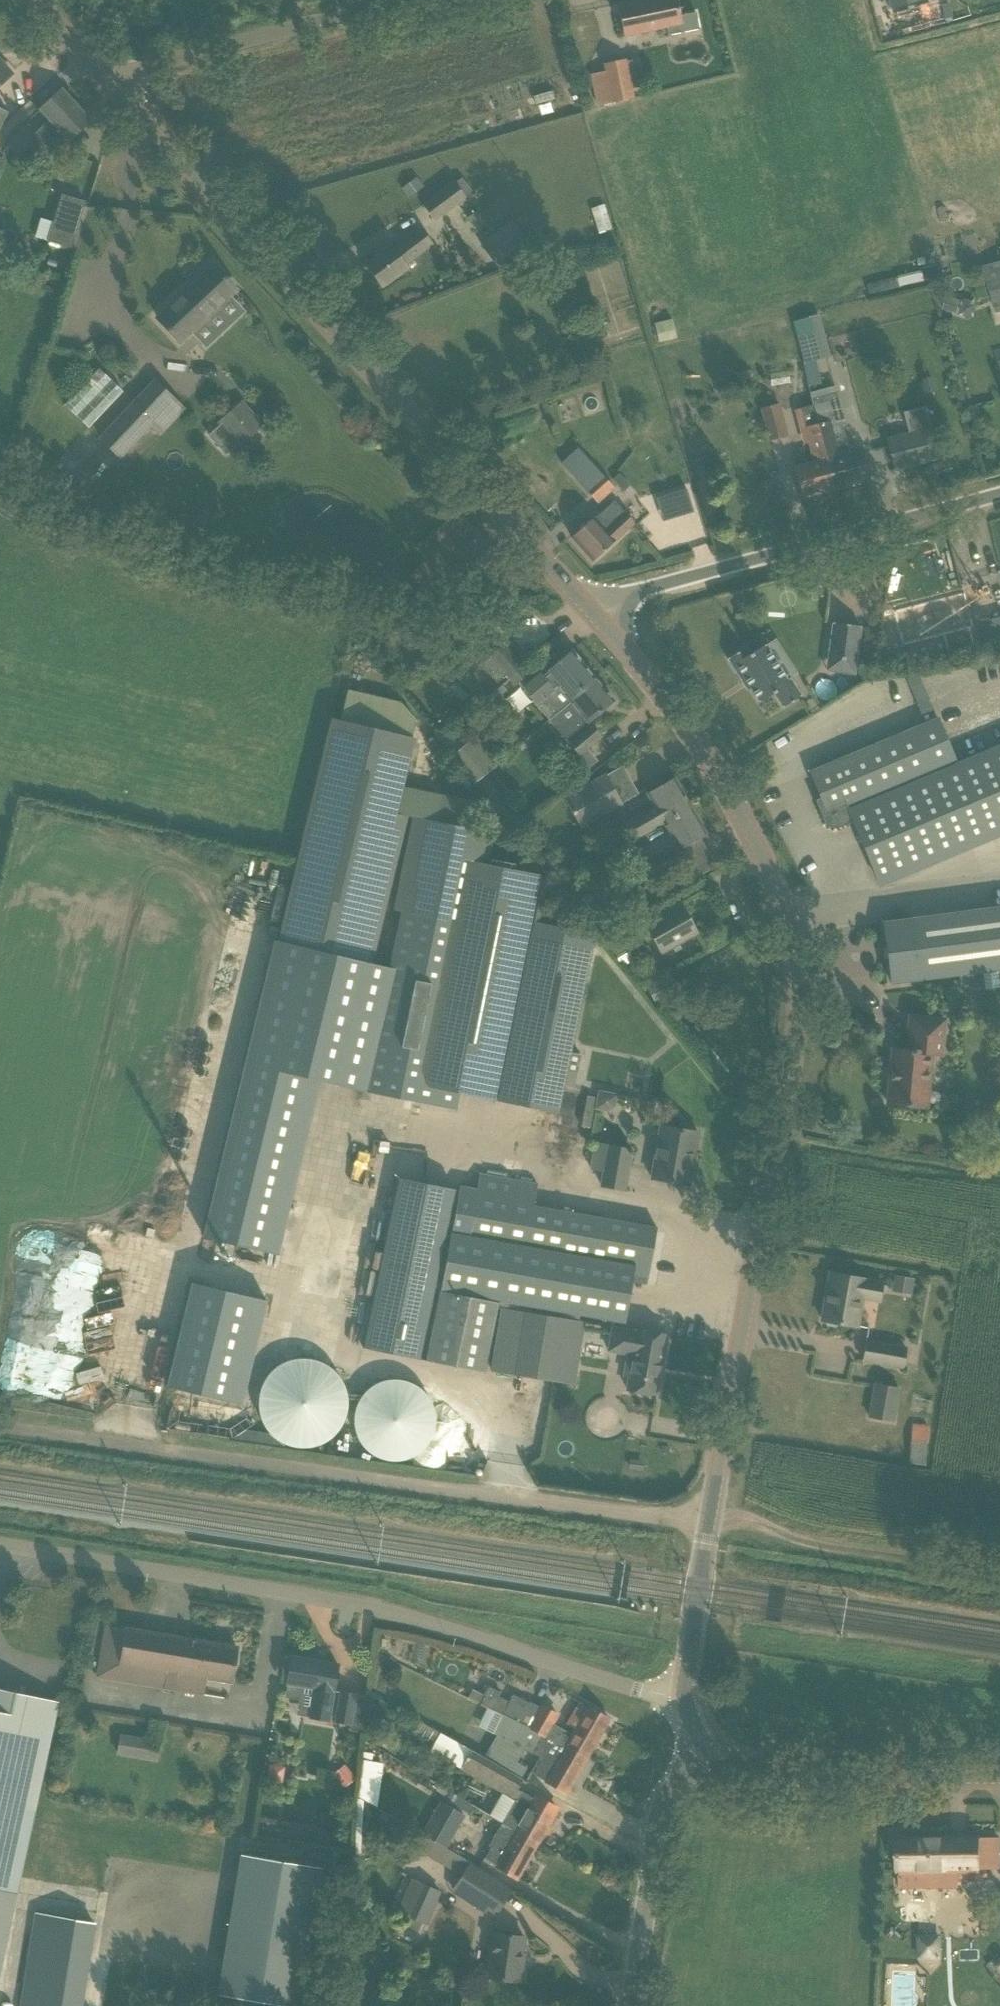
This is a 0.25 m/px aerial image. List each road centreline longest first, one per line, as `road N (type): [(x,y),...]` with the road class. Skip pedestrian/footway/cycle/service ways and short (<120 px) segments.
road 1 (tertiary): [(710,1522),(792,1052),(794,954),(775,883),(719,777),(589,603)]
road 2 (unclassified): [(710,1522),(0,1427)]
road 3 (tertiary): [(589,603),(113,83)]
road 4 (unclassified): [(686,1696),(629,1687),(359,1610),(0,1548)]
road 5 (unclassified): [(999,497),(589,603)]
road 6 (unclassified): [(113,83),(407,0)]
road 7 (tertiary): [(999,1777),(740,1773),(707,1753)]
road 8 (track): [(710,1522),(743,1522),(883,1567),(999,1585)]
road 9 (unclassified): [(630,2005),(661,1808),(707,1753)]
road 10 (tertiary): [(686,1696),(710,1522)]

